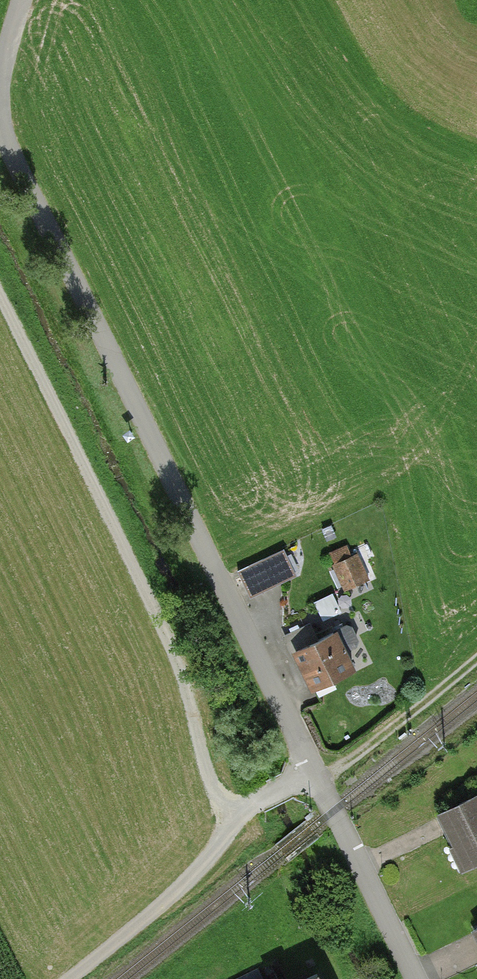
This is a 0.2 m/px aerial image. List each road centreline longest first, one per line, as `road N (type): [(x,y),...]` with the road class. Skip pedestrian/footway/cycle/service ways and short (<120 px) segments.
road 1 (track): [(0,302),(181,673),(214,789),(238,818),(173,899),(73,978)]
road 2 (unclassified): [(316,777),(0,127)]
road 3 (unclassified): [(415,978),(316,777)]
road 4 (track): [(316,777),(334,772),(476,659)]

